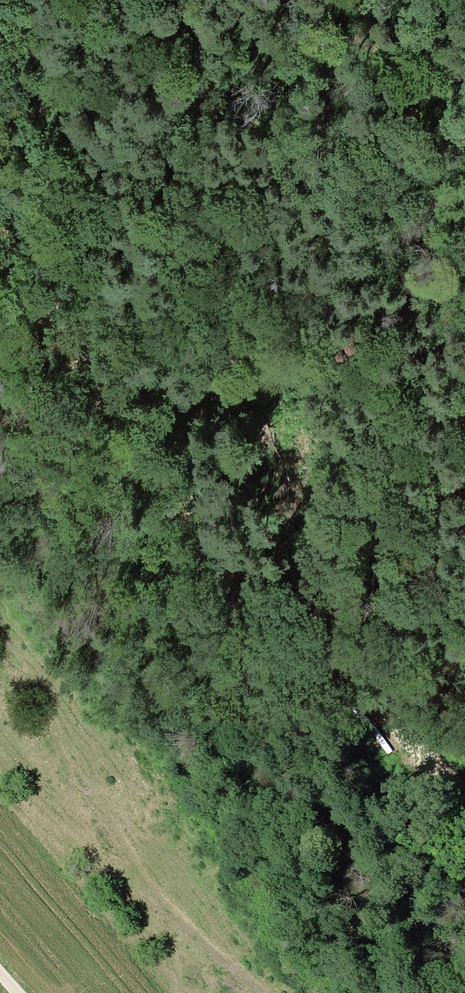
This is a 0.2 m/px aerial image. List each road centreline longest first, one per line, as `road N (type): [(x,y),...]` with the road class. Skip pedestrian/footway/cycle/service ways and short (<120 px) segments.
road 1 (track): [(282,582),(122,218),(100,28),(112,0)]
road 2 (track): [(282,582),(0,223)]
road 3 (track): [(464,802),(417,766),(282,582)]

